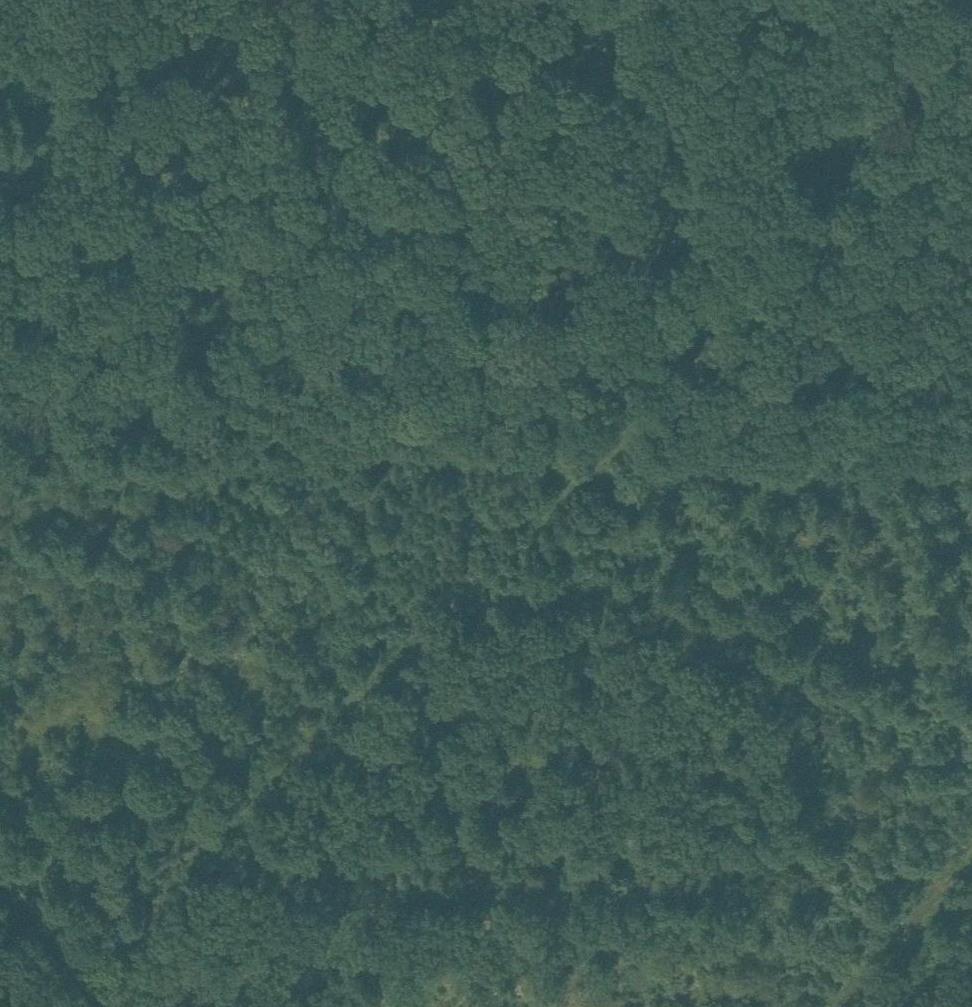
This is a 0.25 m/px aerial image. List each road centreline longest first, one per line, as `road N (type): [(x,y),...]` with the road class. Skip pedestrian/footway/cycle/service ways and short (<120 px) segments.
road 1 (track): [(0,862),(107,1006)]

